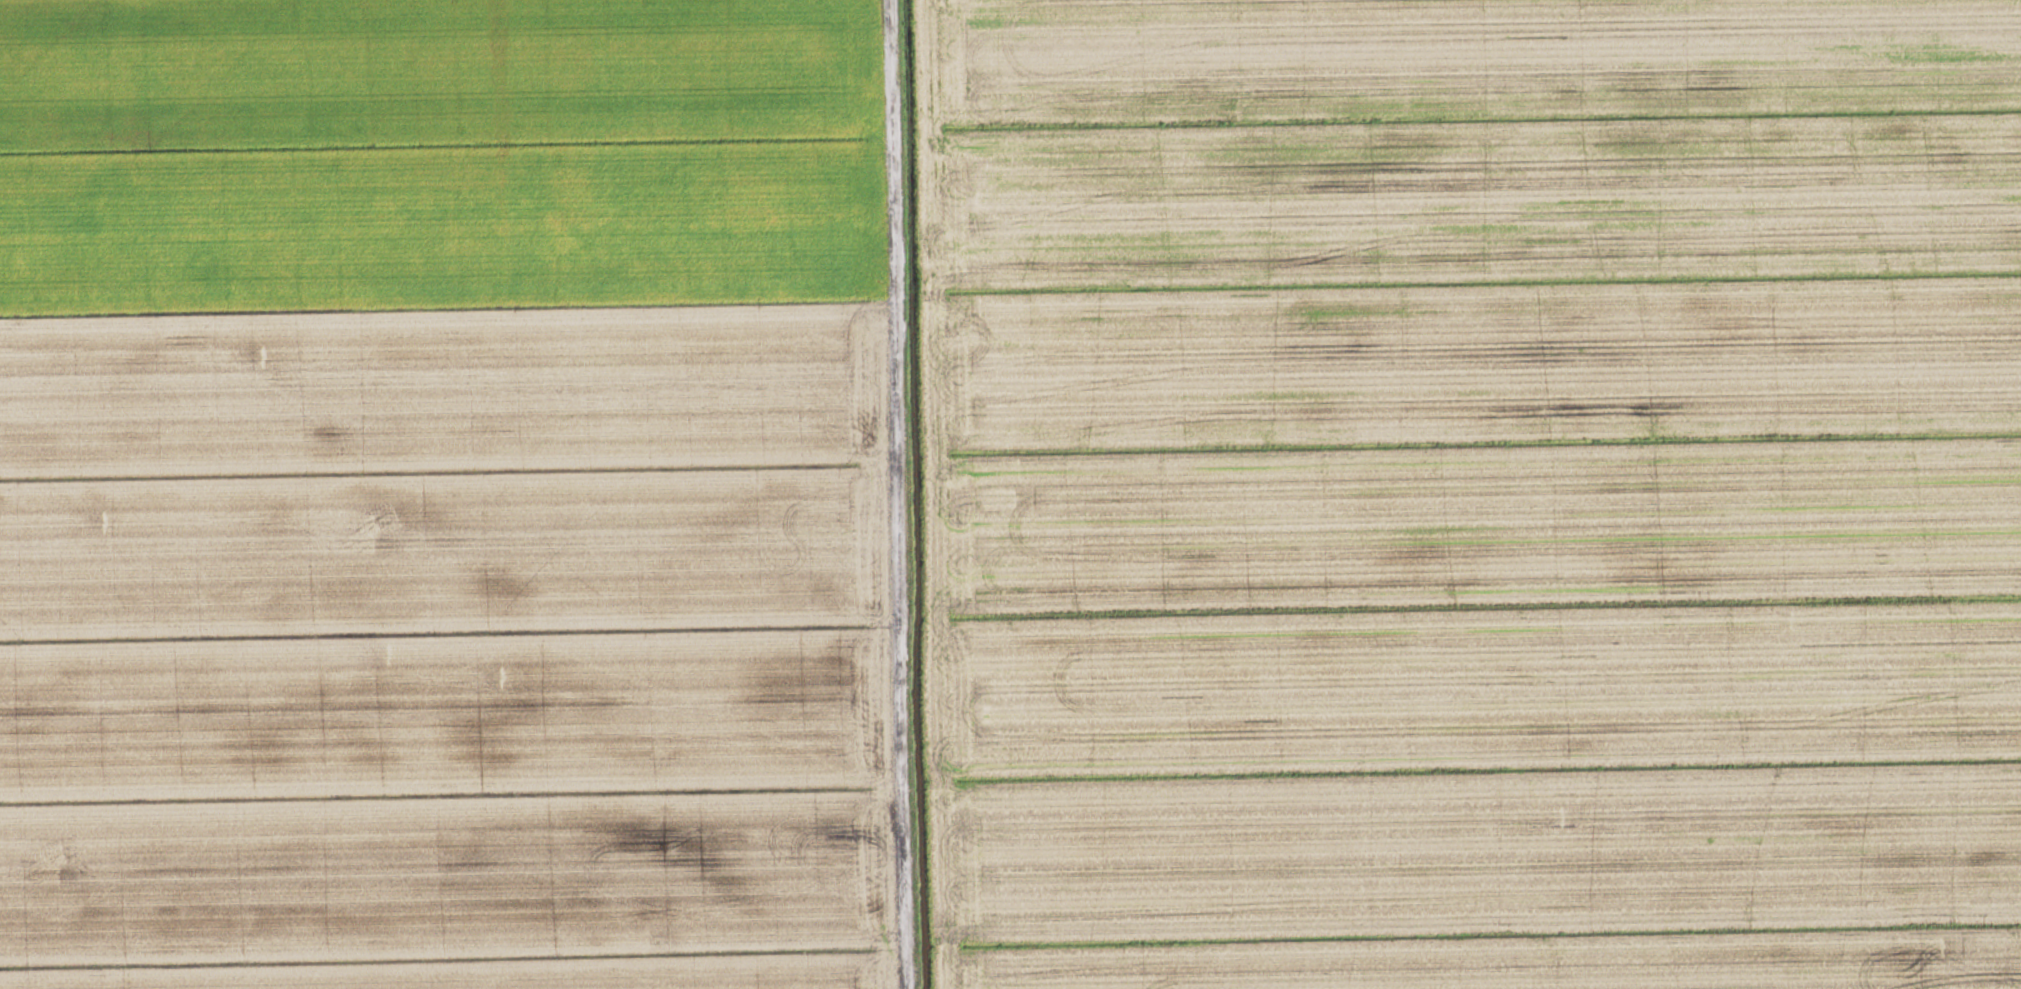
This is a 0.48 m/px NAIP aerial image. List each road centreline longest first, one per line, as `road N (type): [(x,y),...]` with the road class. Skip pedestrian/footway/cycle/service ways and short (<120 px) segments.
road 1 (residential): [(895,0),(916,988)]

